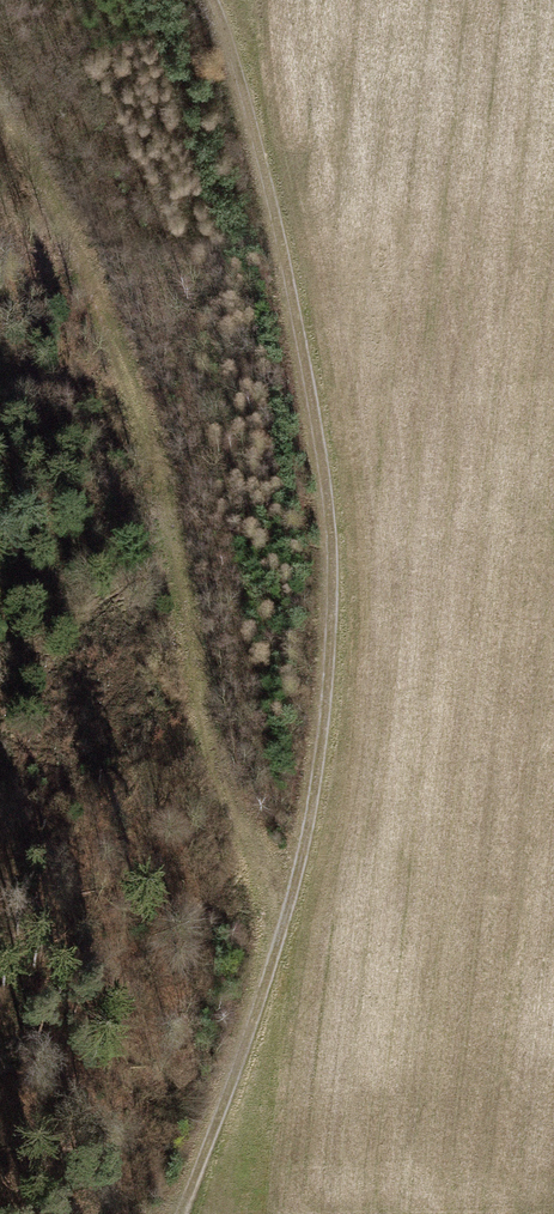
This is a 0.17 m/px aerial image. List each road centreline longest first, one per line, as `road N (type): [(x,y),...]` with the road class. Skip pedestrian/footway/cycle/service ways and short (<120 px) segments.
road 1 (track): [(0,81),(52,174),(169,498),(211,770),(287,909),(184,1213)]
road 2 (track): [(287,909),(312,808),(335,591),(310,385),(267,177),(213,0)]

